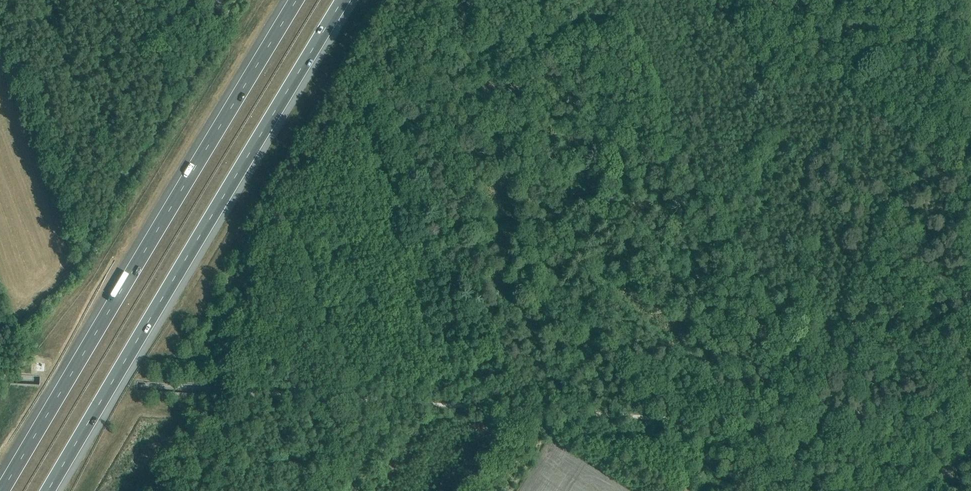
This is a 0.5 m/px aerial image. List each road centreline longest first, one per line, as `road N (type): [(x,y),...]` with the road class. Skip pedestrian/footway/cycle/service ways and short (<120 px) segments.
road 1 (motorway): [(48,490),(344,0)]
road 2 (motorway): [(297,0),(2,490)]
road 3 (track): [(970,85),(950,46),(801,414)]

